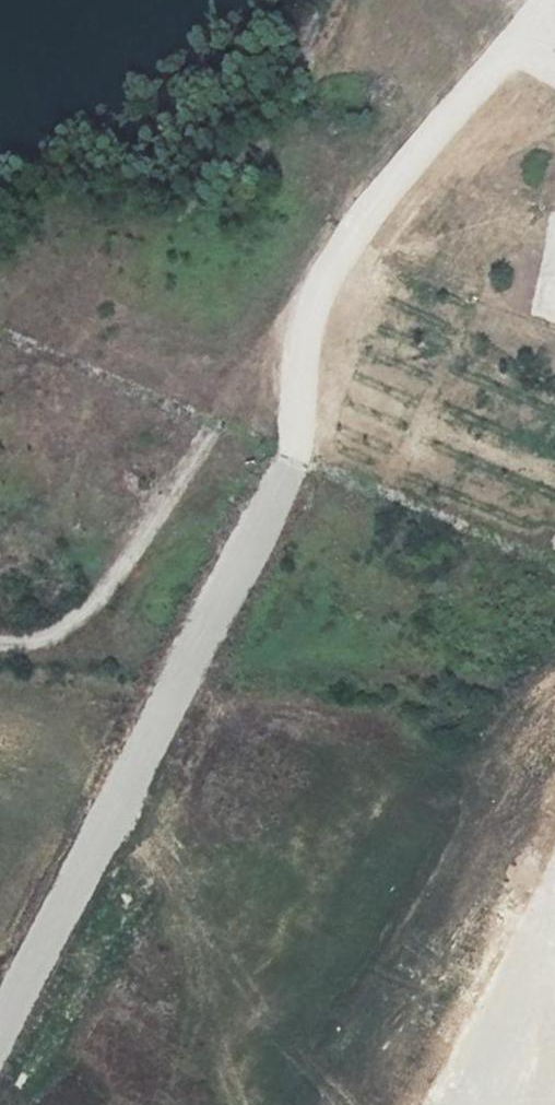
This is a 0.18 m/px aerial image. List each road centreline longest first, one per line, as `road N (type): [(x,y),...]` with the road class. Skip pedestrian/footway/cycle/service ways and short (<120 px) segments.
road 1 (track): [(0,646),(61,632),(95,603),(280,328),(551,0)]
road 2 (unclassified): [(0,1046),(293,461)]
road 3 (track): [(300,304),(293,461)]

